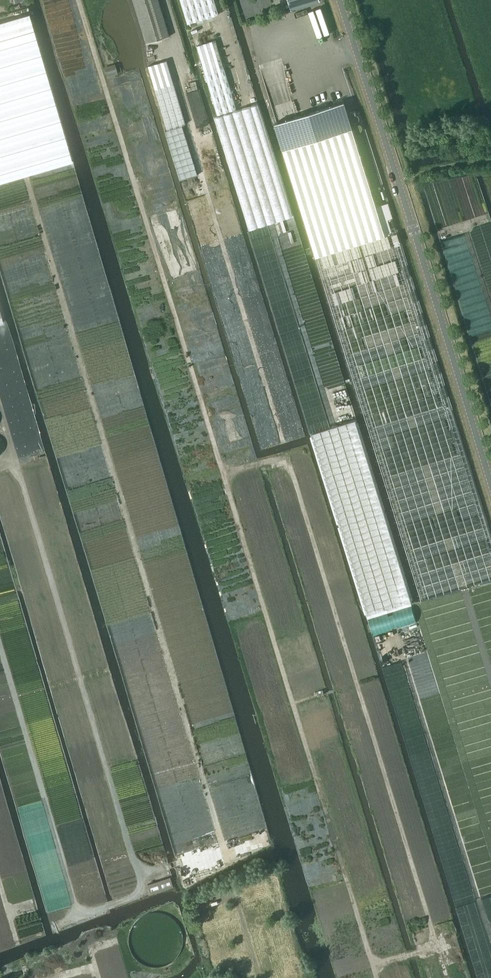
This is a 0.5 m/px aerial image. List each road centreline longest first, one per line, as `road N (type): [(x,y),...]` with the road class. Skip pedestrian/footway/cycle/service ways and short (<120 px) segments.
road 1 (track): [(0,418),(135,874),(218,852),(218,830),(0,96)]
road 2 (track): [(372,977),(77,0)]
road 3 (track): [(446,977),(184,95)]
road 4 (unclassified): [(490,481),(338,0)]
road 5 (track): [(490,677),(358,249)]

